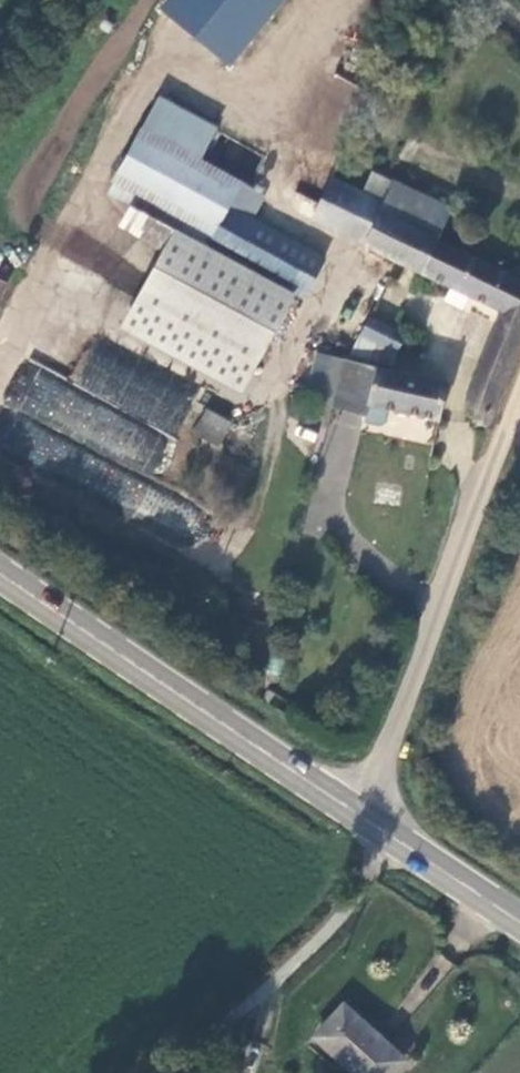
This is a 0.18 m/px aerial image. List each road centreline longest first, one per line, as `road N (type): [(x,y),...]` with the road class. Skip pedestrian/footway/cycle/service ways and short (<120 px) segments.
road 1 (secondary): [(373,827),(0,572)]
road 2 (unclassified): [(373,827),(519,417)]
road 3 (secondary): [(519,922),(373,827)]

